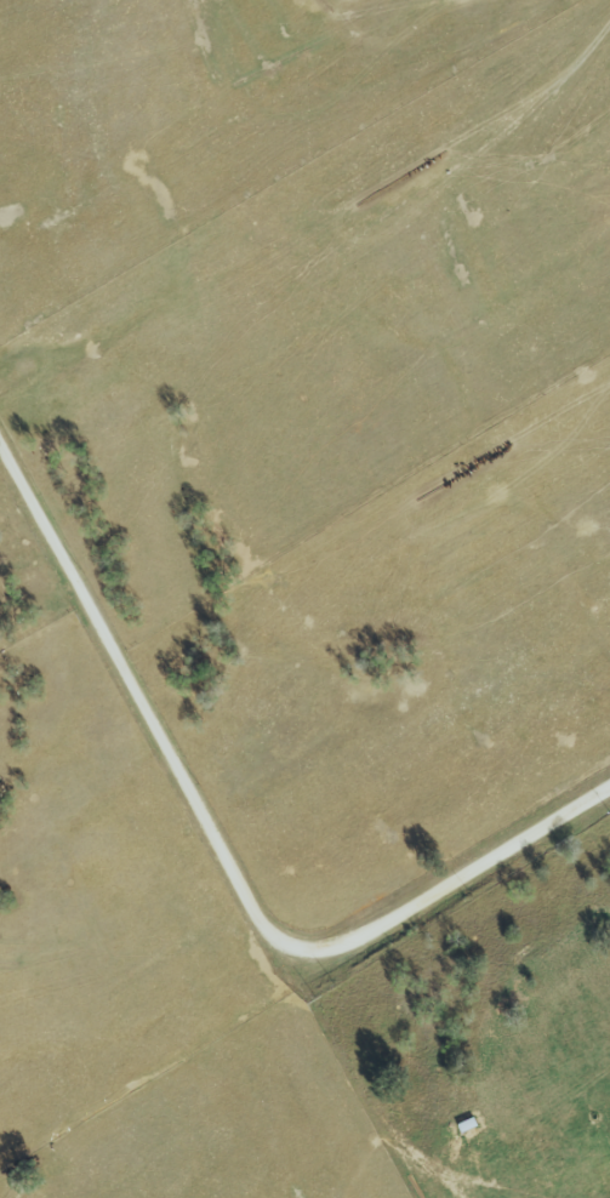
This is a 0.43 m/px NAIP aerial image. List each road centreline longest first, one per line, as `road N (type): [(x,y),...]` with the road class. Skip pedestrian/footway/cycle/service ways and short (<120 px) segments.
road 1 (residential): [(0,426),(283,936),(308,947),(354,936),(609,787)]

